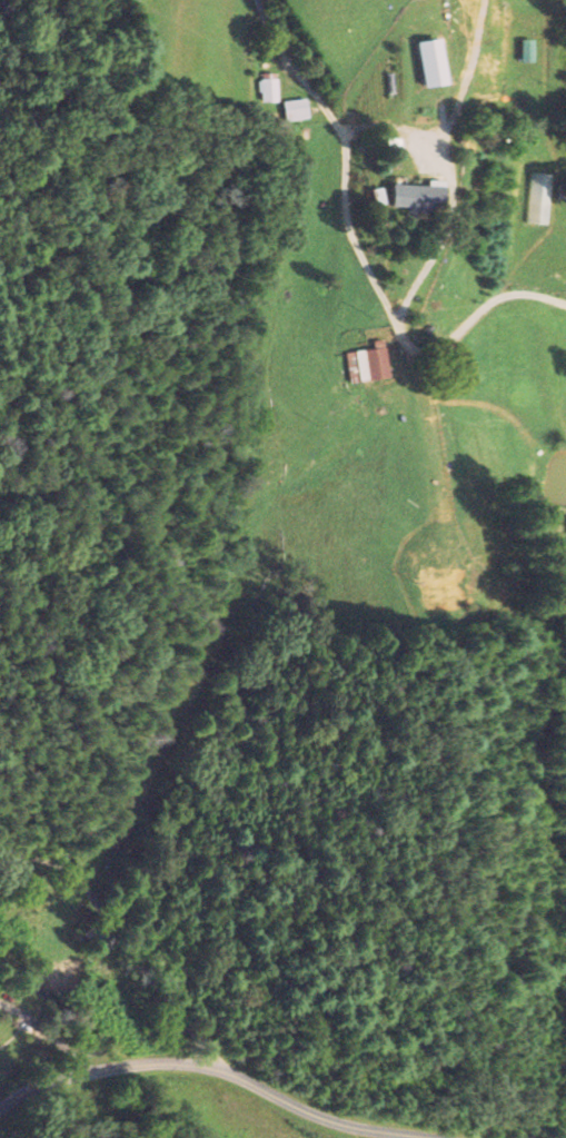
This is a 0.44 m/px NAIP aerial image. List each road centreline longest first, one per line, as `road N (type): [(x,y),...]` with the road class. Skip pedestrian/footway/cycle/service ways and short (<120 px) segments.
road 1 (tertiary): [(0,1107),(57,1079),(167,1062),(222,1069),(356,1128)]
road 2 (track): [(222,1069),(208,1033),(78,874),(31,852),(0,857)]

